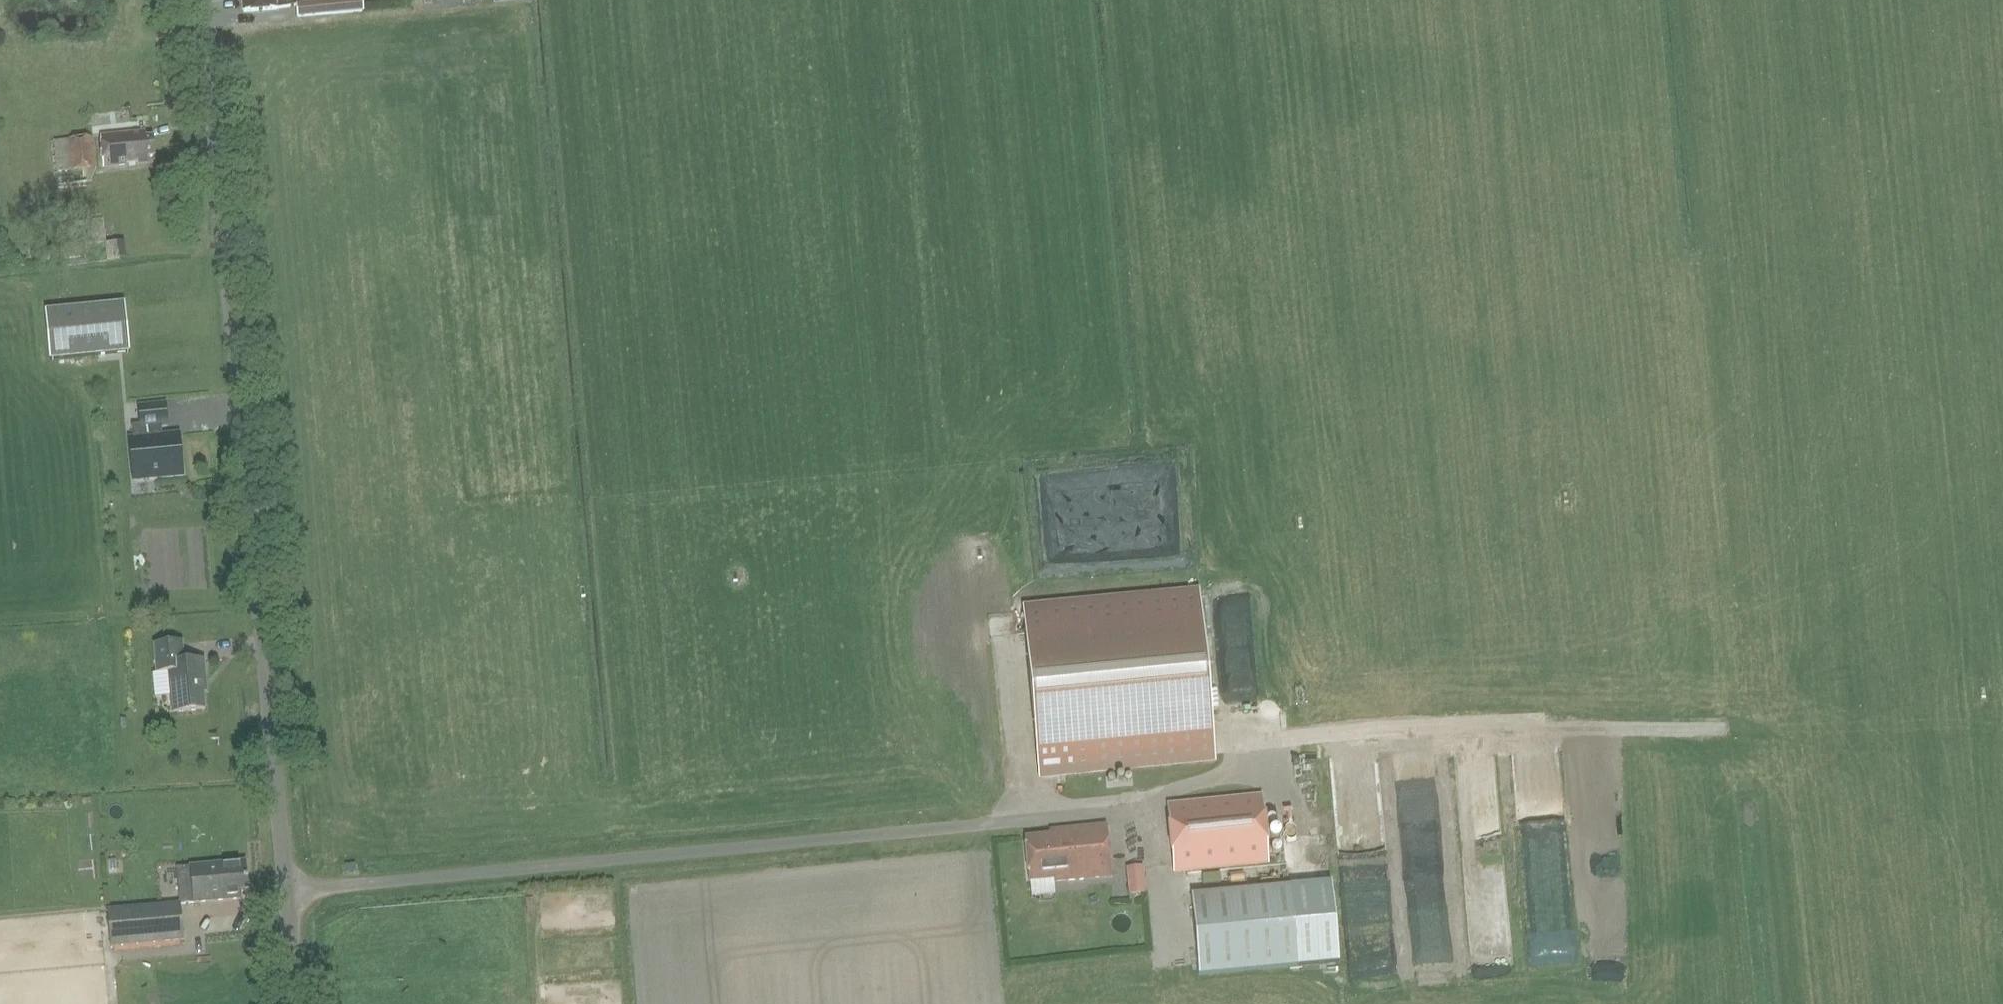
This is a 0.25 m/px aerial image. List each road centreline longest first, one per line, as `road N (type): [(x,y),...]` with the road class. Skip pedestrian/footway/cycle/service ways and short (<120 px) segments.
road 1 (unclassified): [(299,1003),(201,0)]

